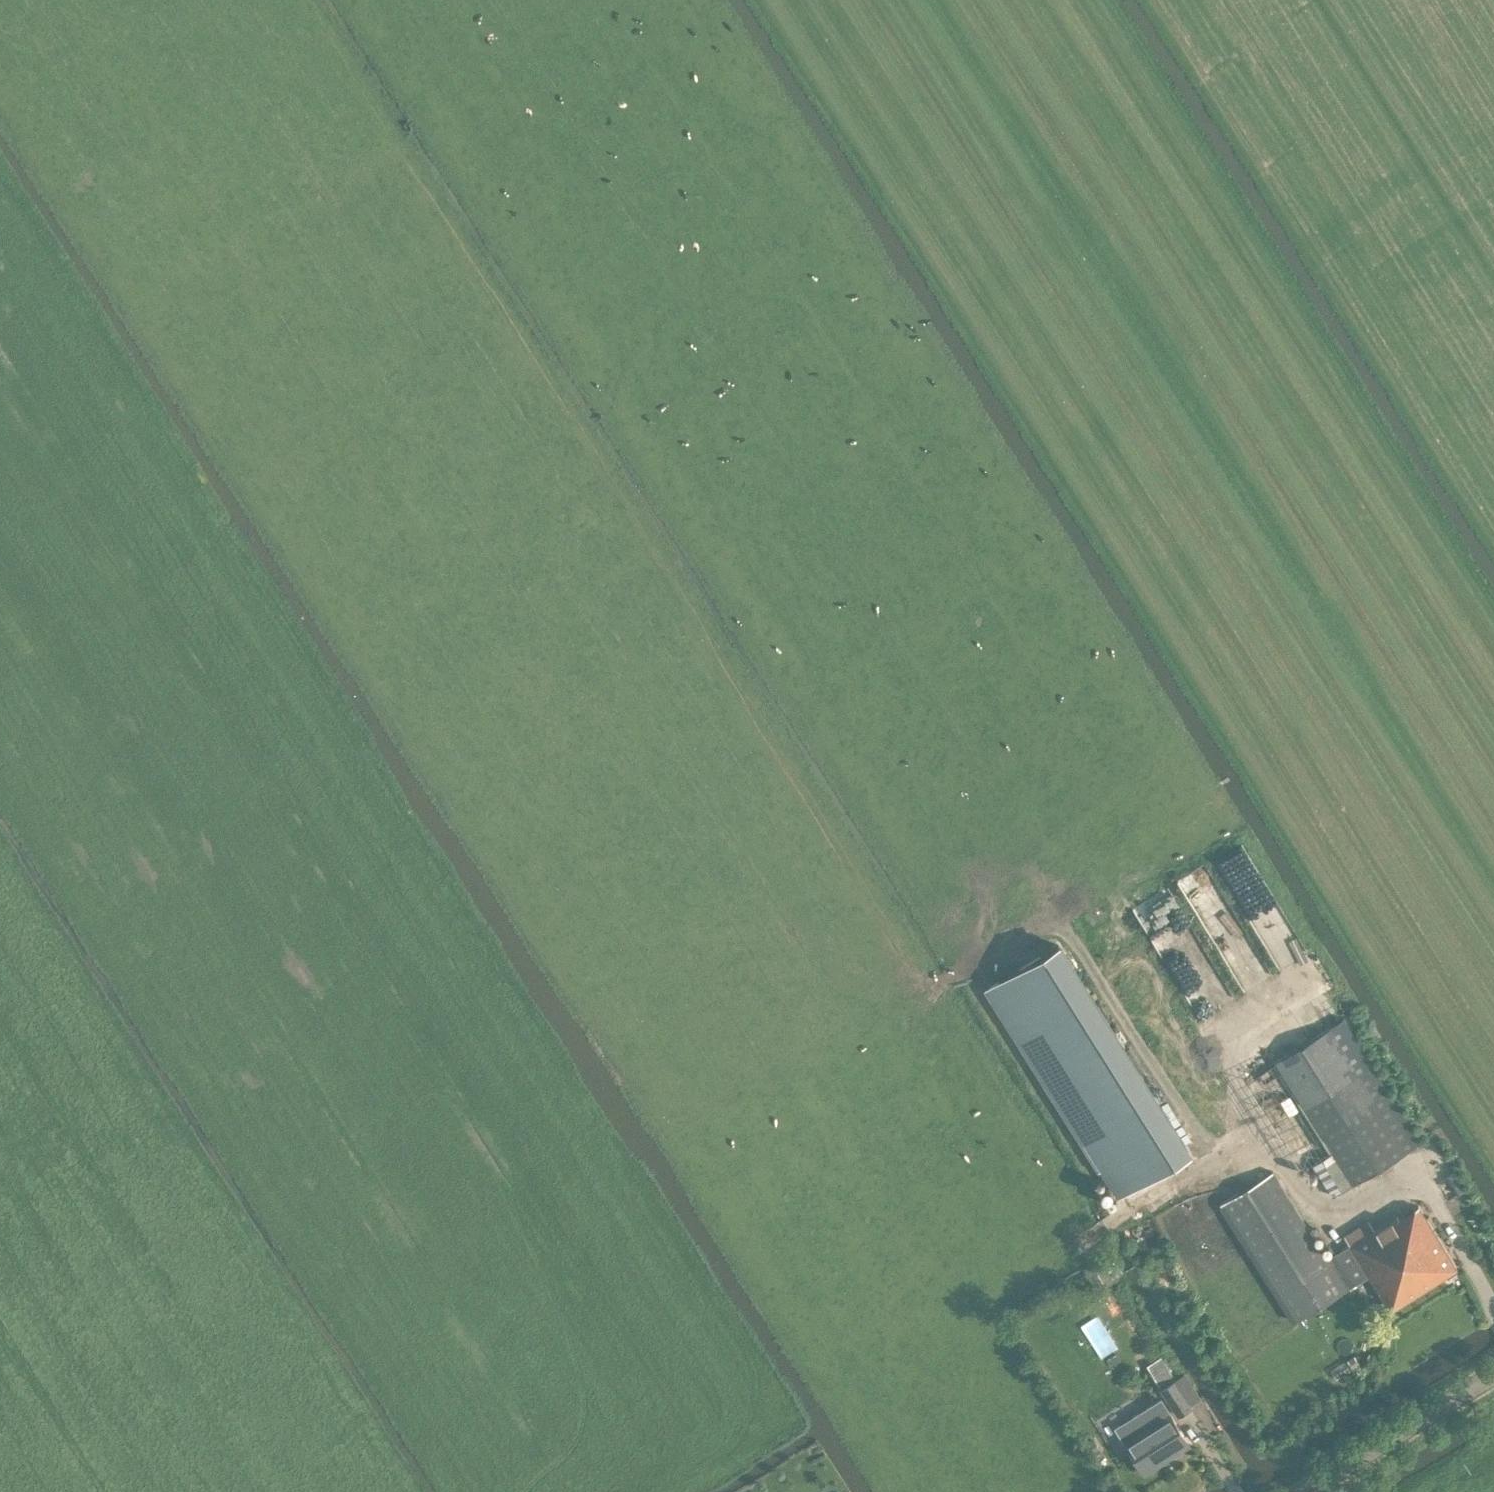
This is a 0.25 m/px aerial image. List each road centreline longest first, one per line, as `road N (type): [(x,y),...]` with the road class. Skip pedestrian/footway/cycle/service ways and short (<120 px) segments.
road 1 (tertiary): [(1304,1491),(1493,1374)]

